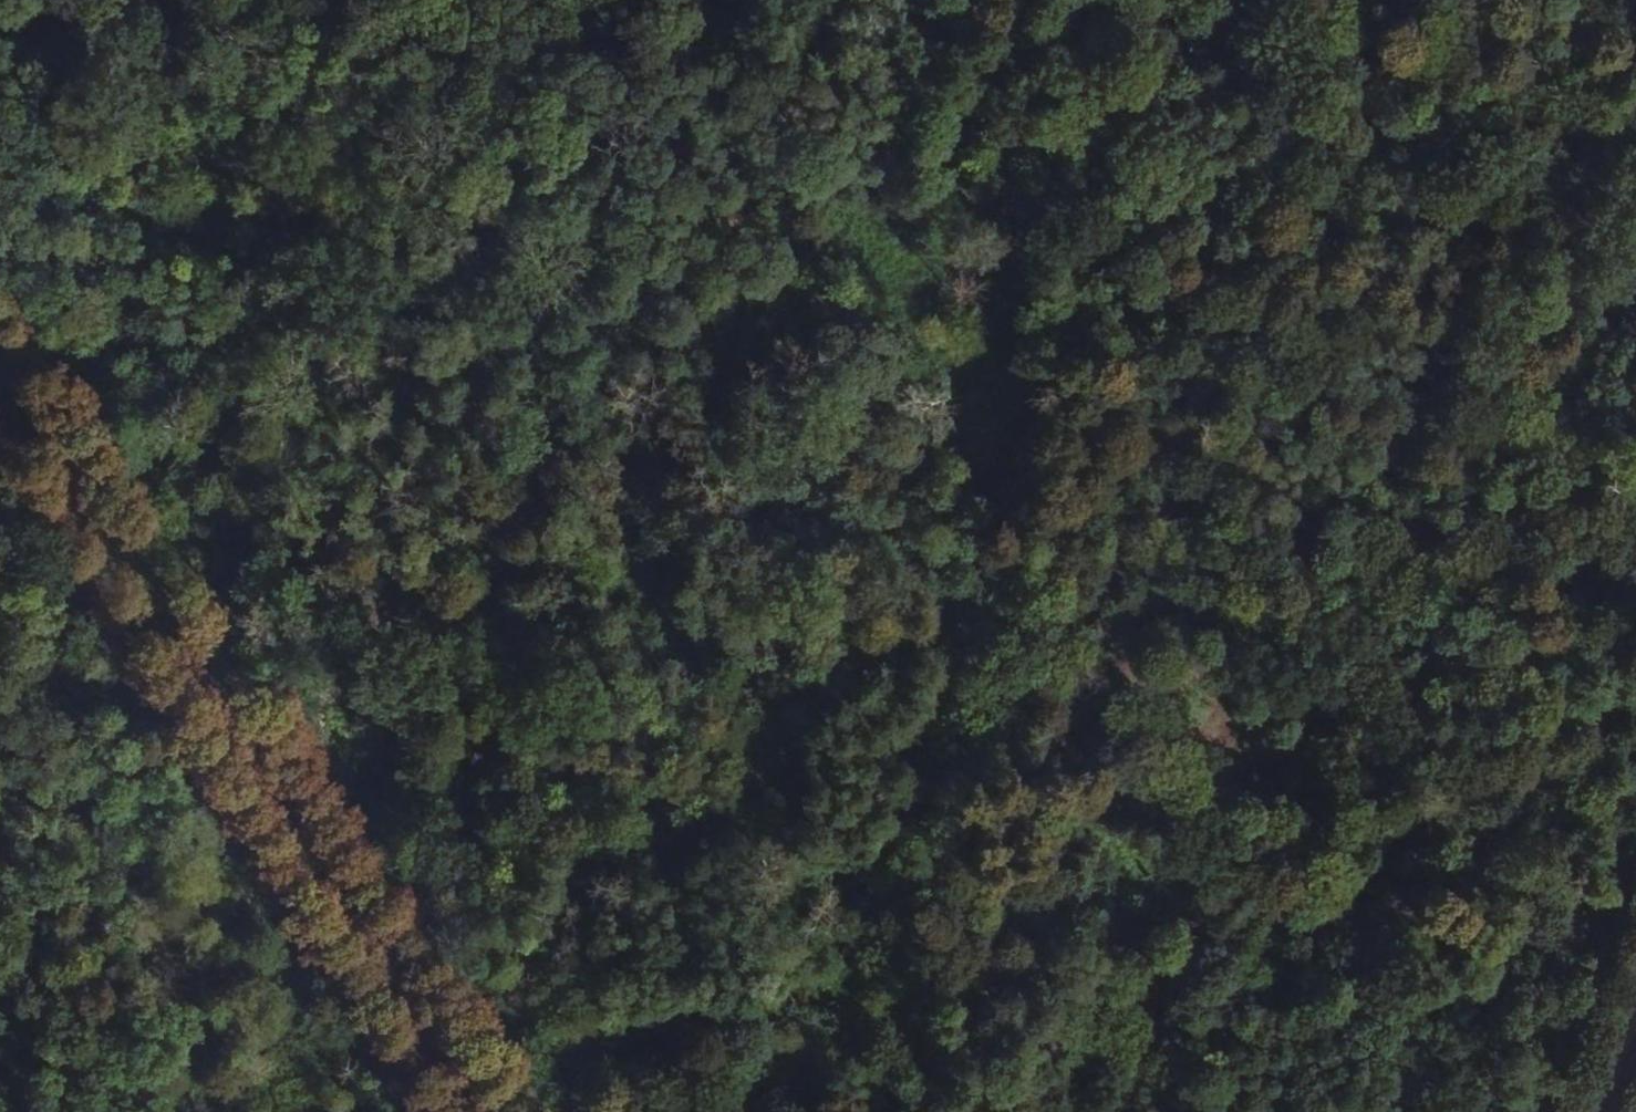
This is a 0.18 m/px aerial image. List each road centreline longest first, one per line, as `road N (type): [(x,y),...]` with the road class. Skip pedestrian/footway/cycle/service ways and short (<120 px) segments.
road 1 (track): [(0,380),(453,1111)]
road 2 (track): [(1635,987),(1585,1111)]

